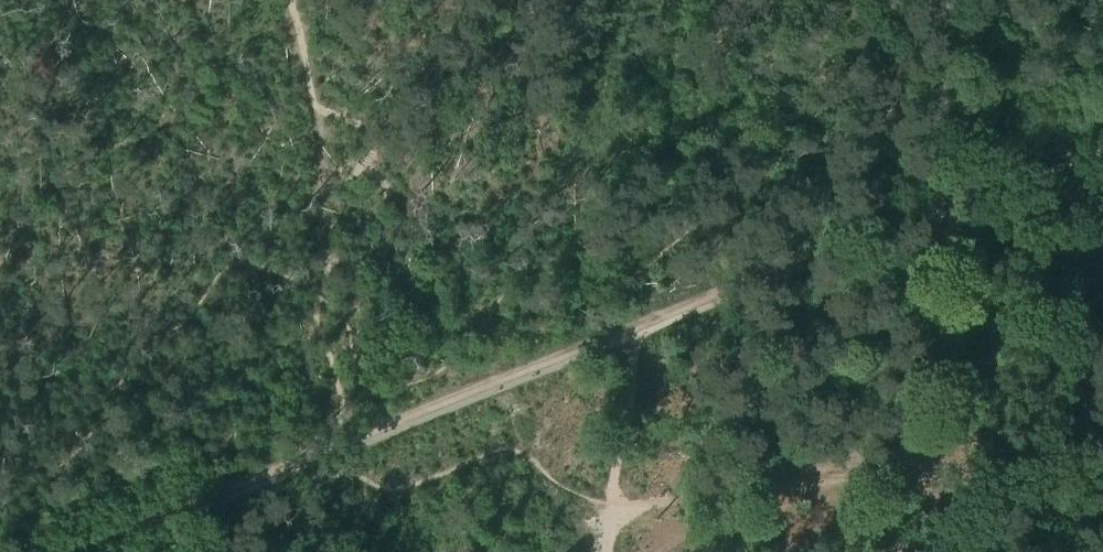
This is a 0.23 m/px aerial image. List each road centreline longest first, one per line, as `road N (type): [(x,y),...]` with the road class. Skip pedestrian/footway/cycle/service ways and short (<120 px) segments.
road 1 (track): [(348,435),(642,319)]
road 2 (track): [(65,551),(348,435)]
road 3 (track): [(609,507),(782,482),(911,480)]
road 4 (track): [(642,319),(922,204)]
road 5 (track): [(927,200),(942,0)]
road 6 (track): [(642,319),(609,507)]
road 7 (track): [(927,200),(1102,127)]

